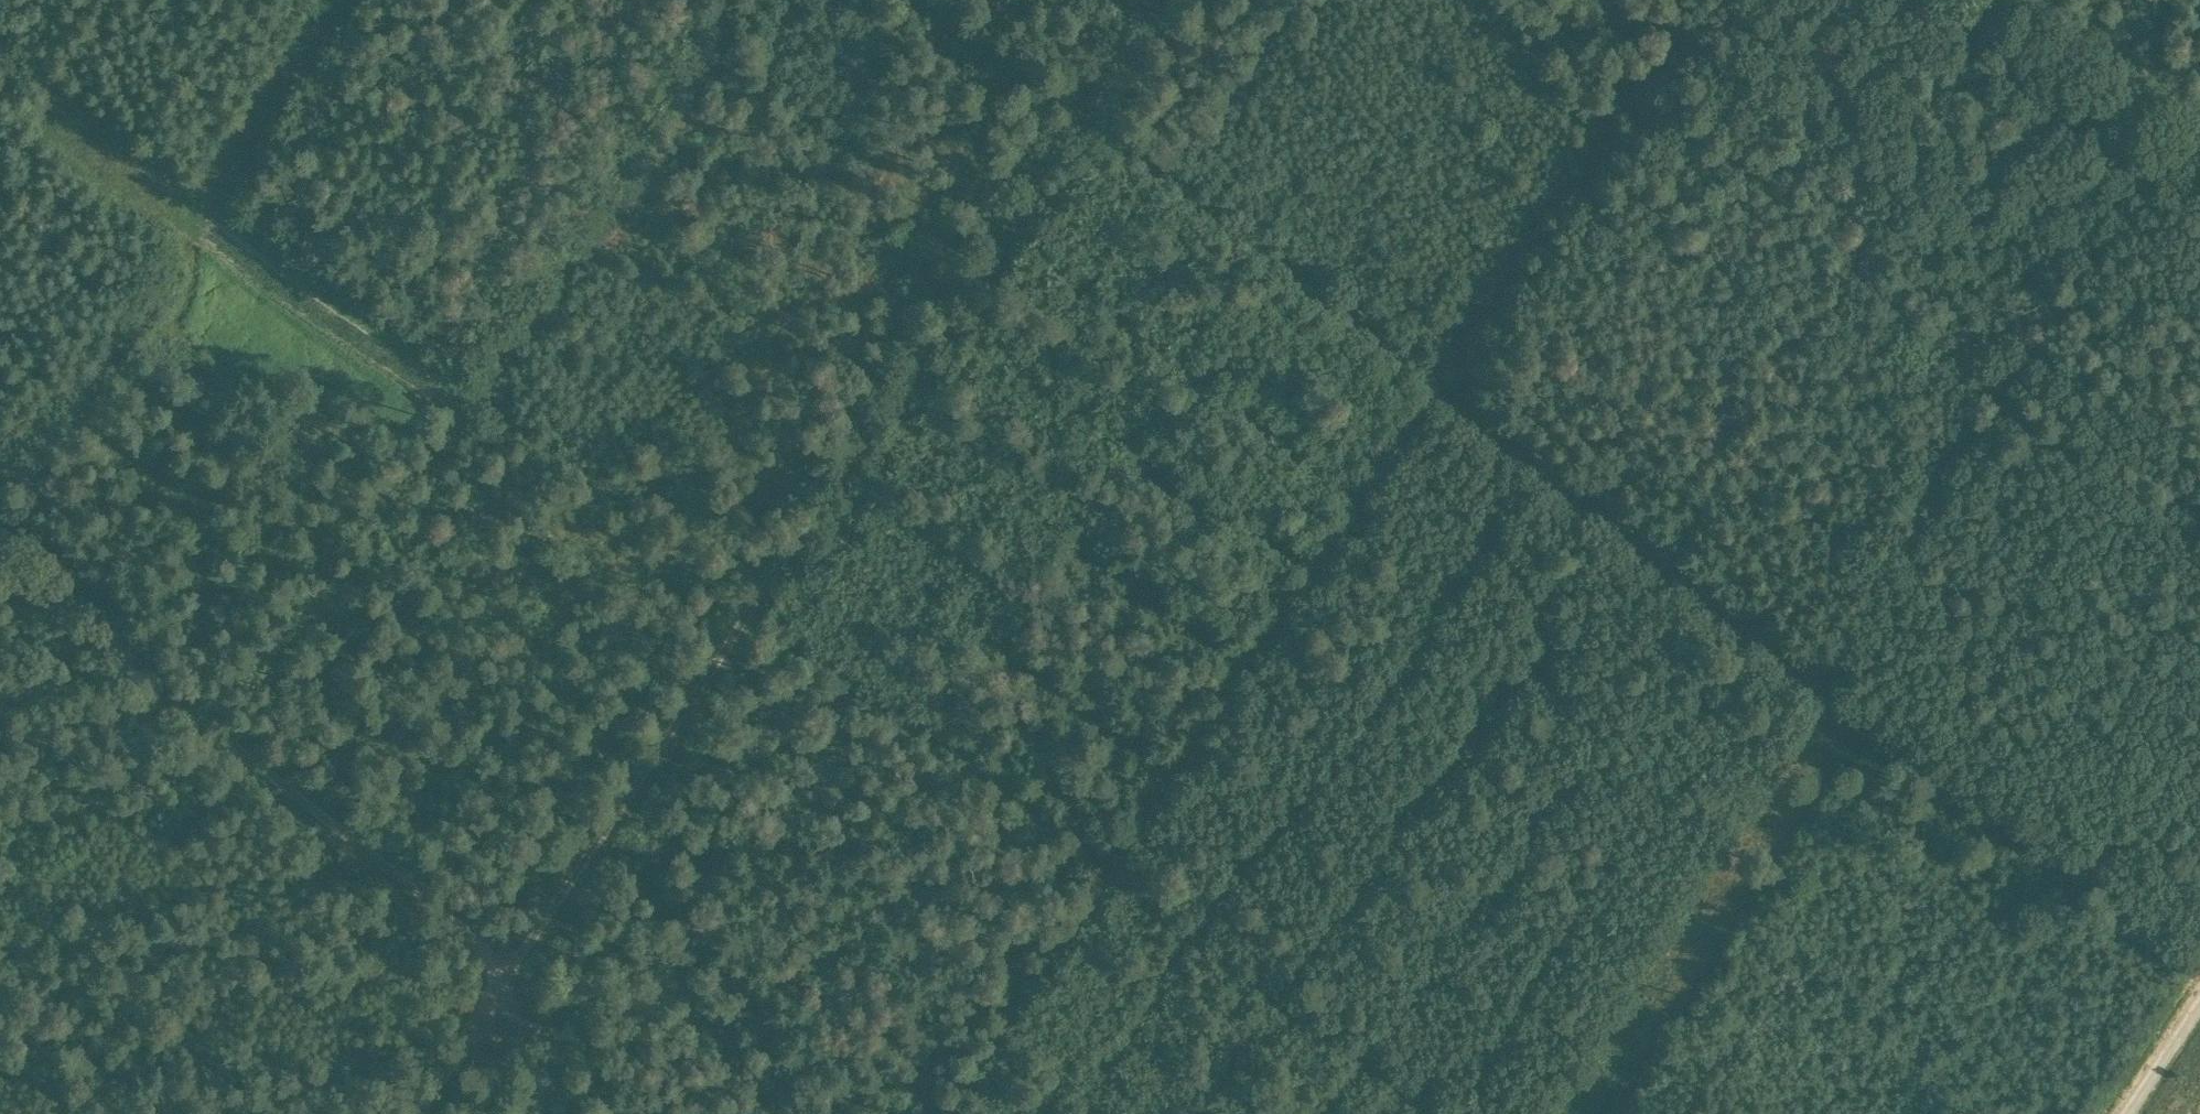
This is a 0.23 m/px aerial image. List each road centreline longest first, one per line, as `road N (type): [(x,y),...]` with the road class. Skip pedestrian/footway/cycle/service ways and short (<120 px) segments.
road 1 (track): [(1147,0),(505,980)]
road 2 (track): [(0,545),(452,922),(505,980)]
road 3 (track): [(1969,0),(2199,165)]
road 4 (track): [(505,980),(426,1113)]
road 5 (track): [(505,980),(561,1113)]
road 6 (track): [(2199,994),(2124,1113)]

